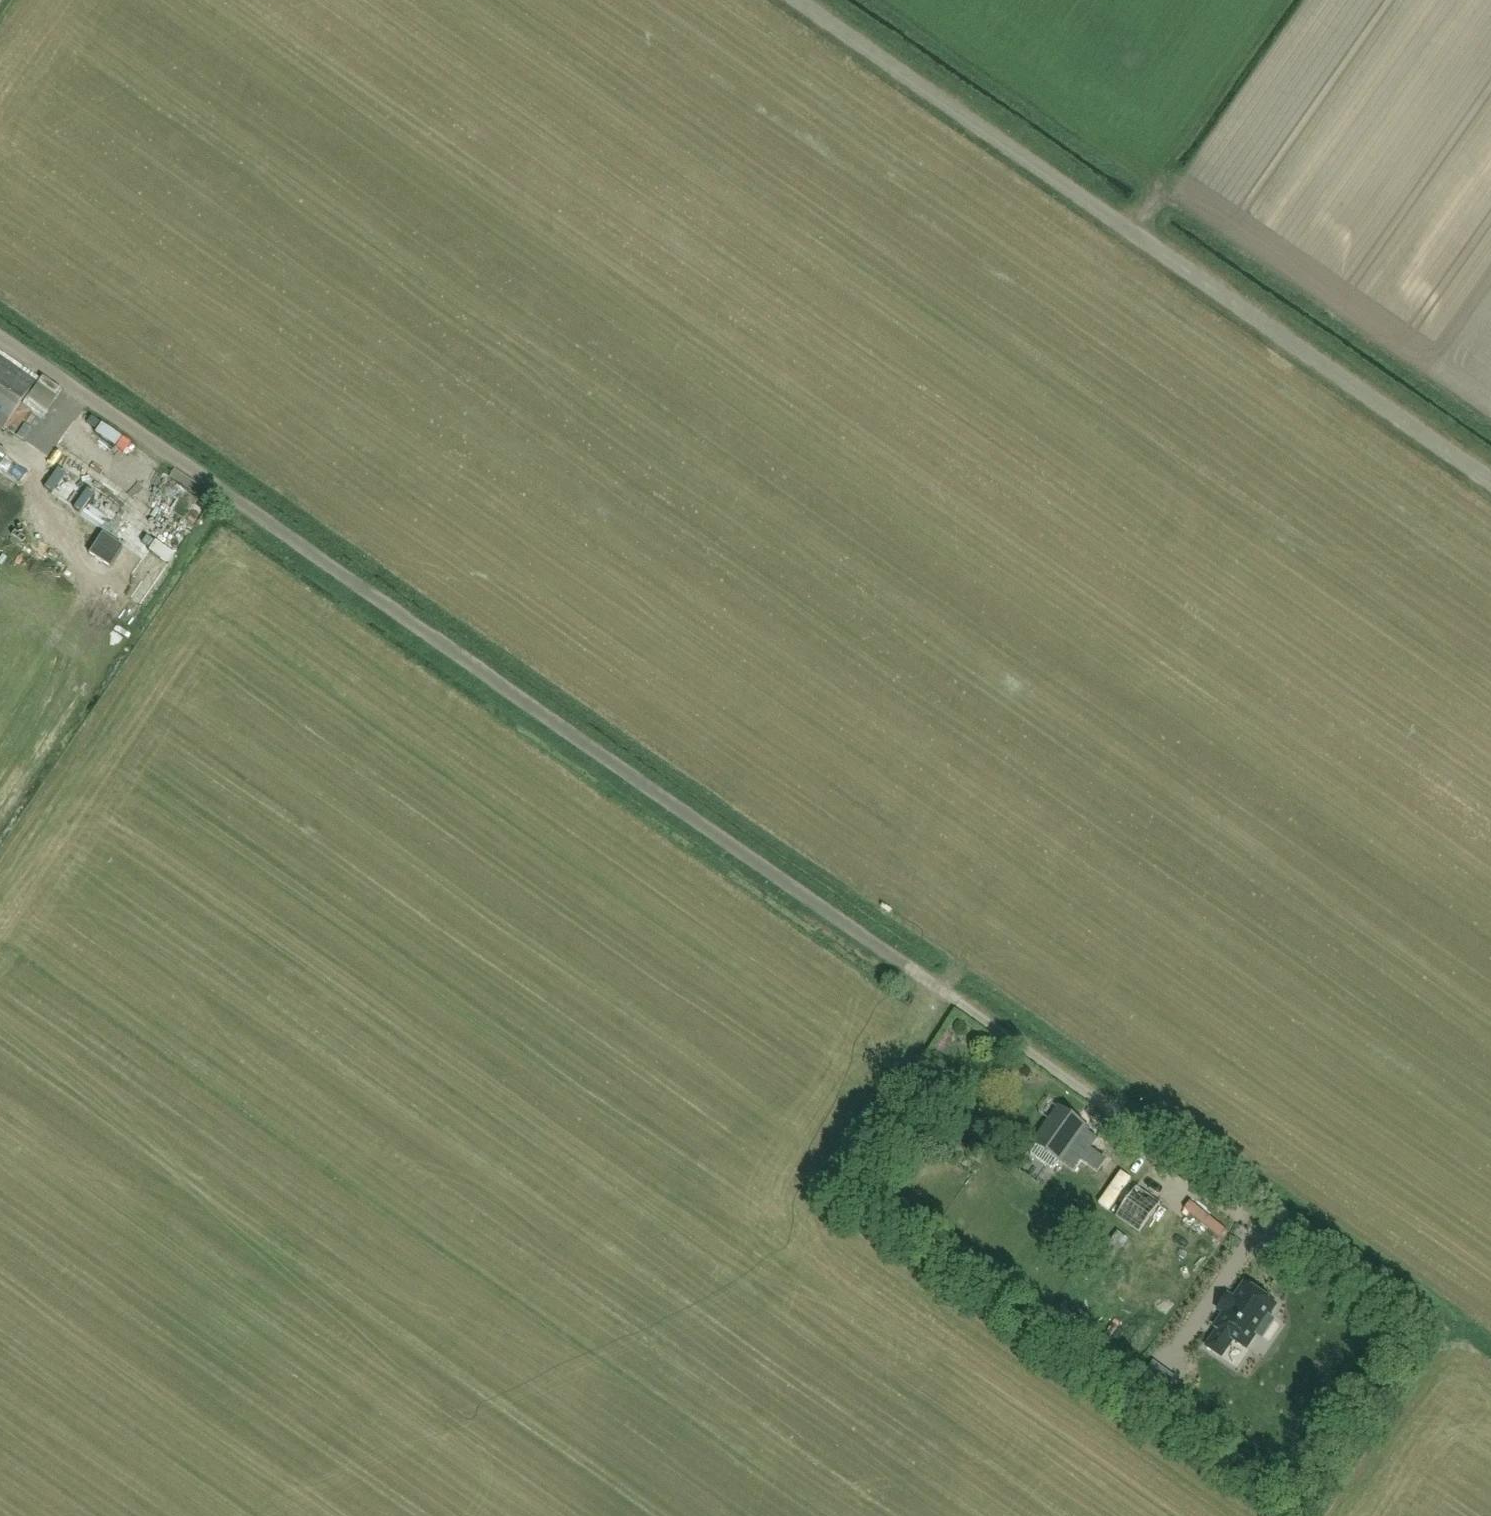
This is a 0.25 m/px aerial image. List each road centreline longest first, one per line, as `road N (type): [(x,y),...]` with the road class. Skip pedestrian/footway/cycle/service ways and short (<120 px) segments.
road 1 (unclassified): [(1490,484),(796,0)]

